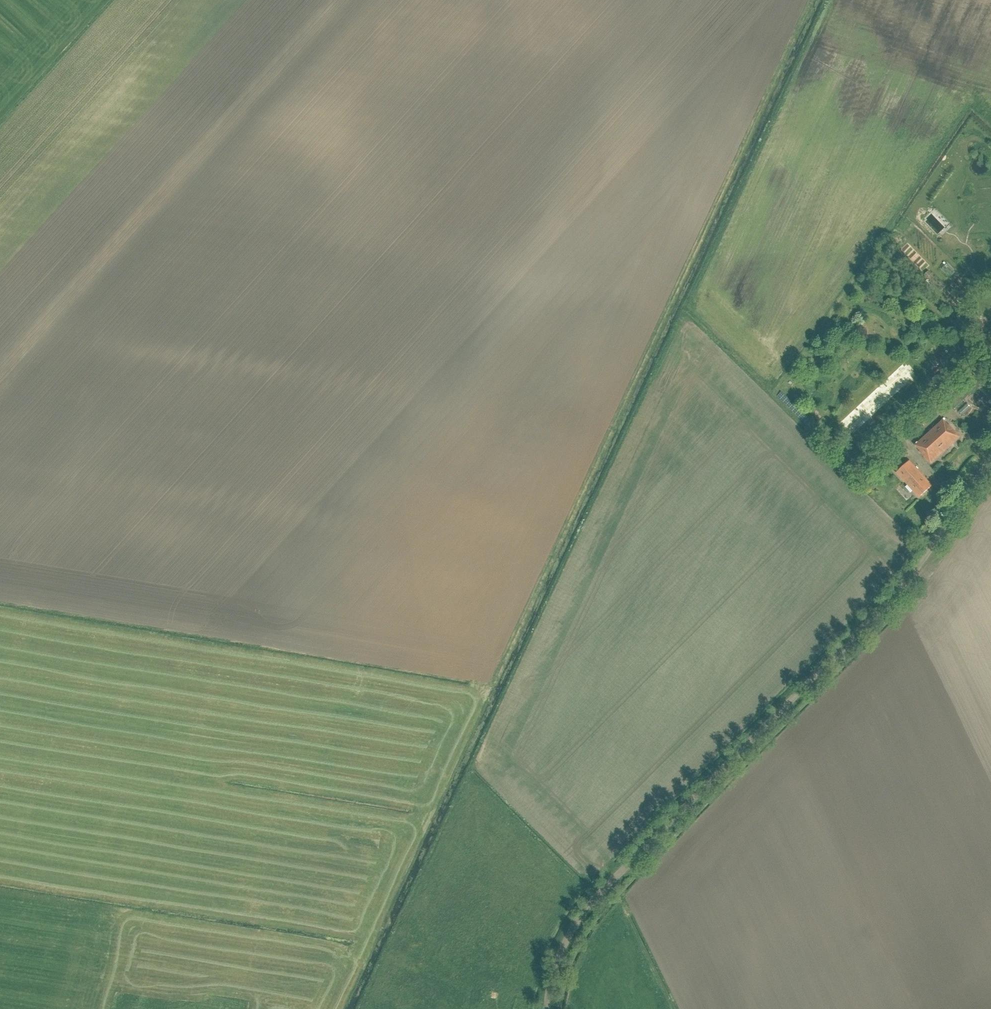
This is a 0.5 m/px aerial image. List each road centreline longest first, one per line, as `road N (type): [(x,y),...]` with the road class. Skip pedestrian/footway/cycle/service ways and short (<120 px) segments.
road 1 (unclassified): [(547,1008),(561,952),(595,898),(897,591),(990,458)]

